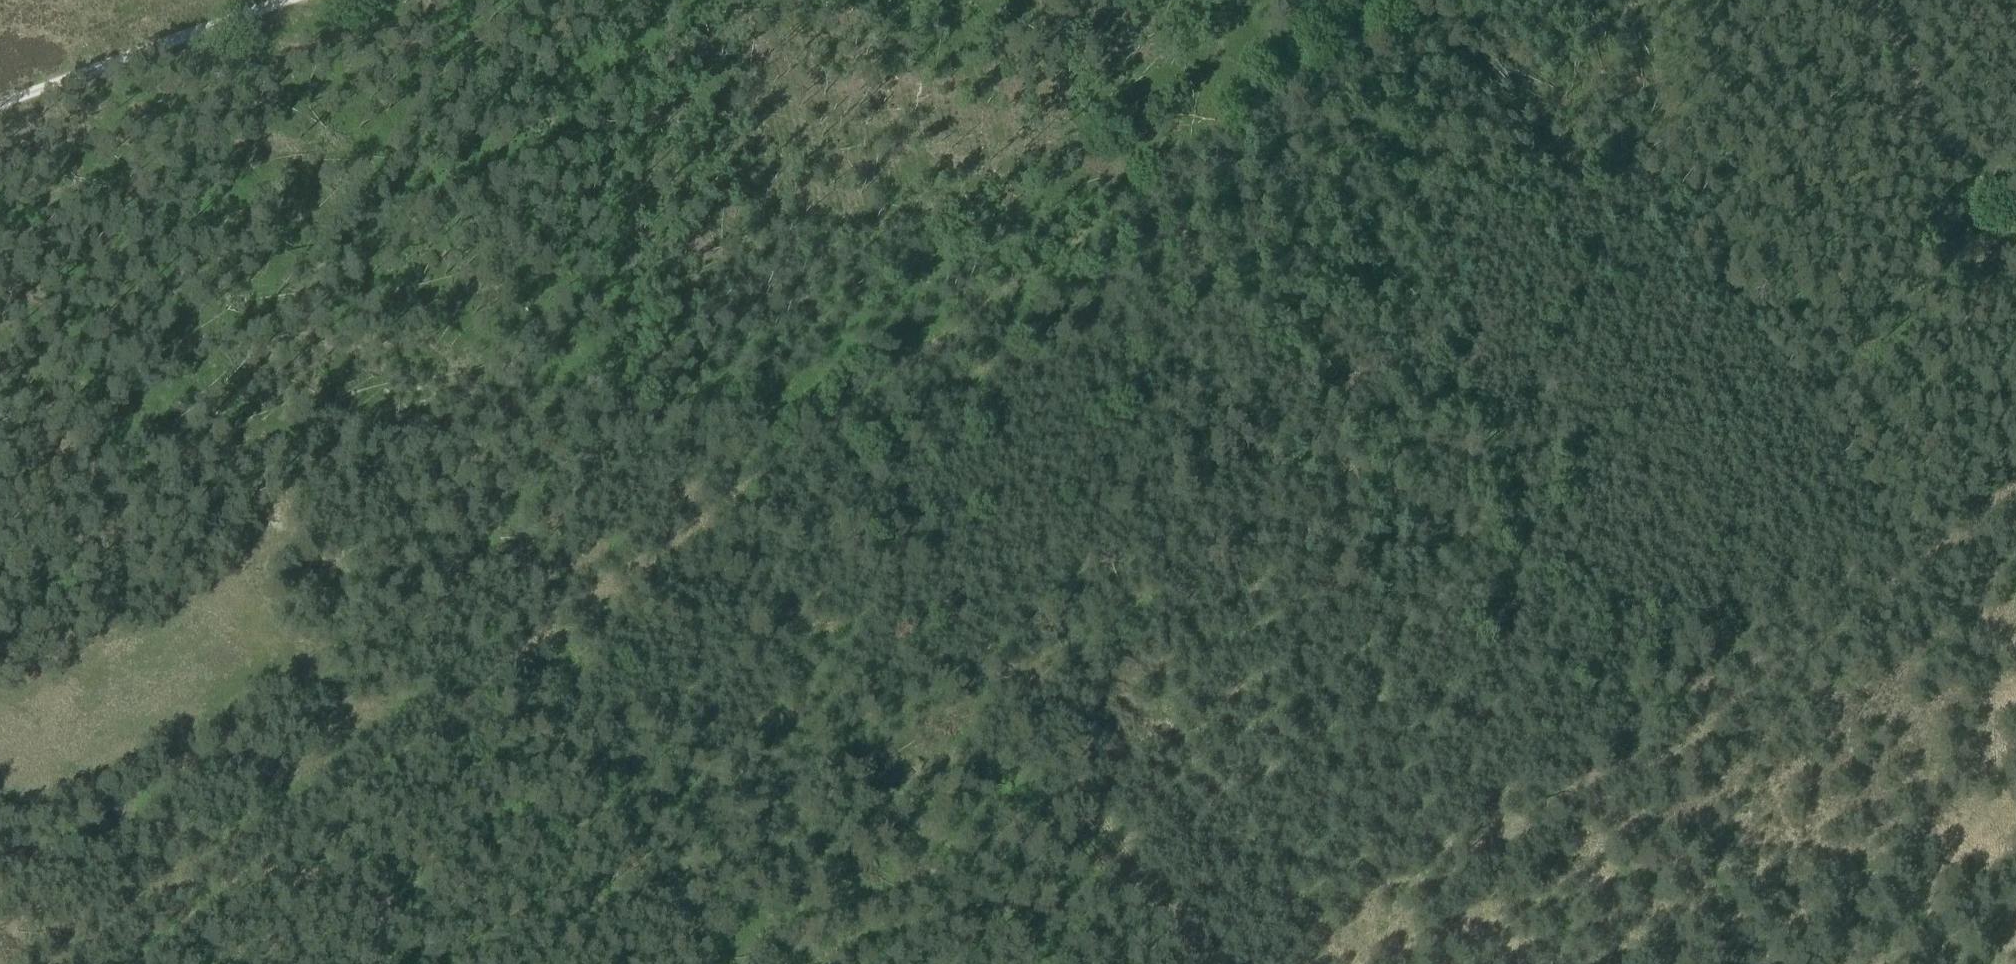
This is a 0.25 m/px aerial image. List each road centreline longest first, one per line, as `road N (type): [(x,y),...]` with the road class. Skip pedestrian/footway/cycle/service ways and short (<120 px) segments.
road 1 (track): [(289,0),(0,105)]

